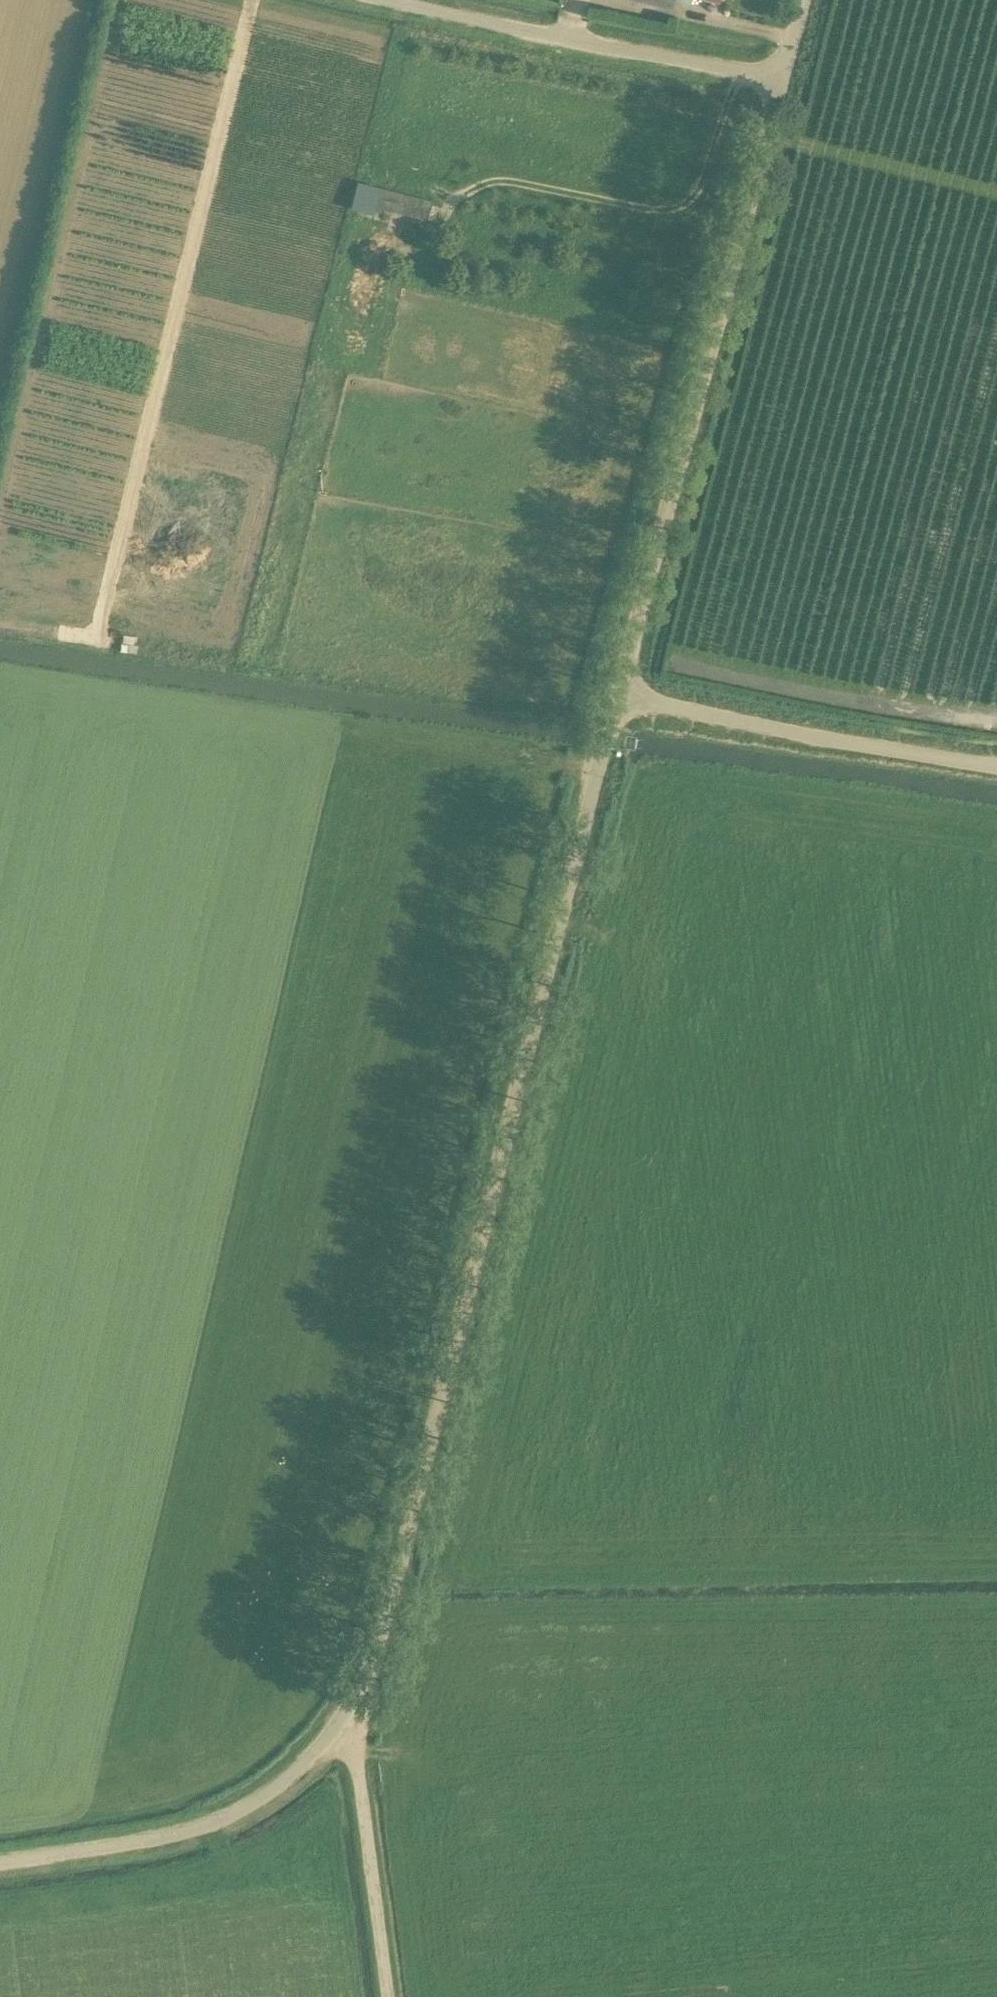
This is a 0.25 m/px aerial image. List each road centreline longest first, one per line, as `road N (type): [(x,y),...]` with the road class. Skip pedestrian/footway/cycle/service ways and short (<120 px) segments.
road 1 (unclassified): [(0,1862),(138,1843),(224,1817),(323,1746),(353,1698),(394,1582),(620,699)]
road 2 (unclassified): [(620,699),(785,79)]
road 3 (unclassified): [(785,79),(378,0)]
road 4 (unclassified): [(996,765),(620,699)]

